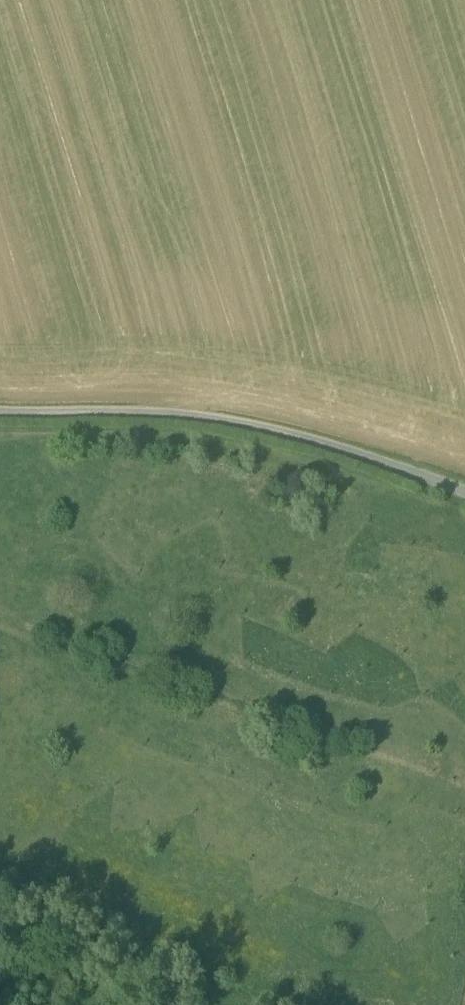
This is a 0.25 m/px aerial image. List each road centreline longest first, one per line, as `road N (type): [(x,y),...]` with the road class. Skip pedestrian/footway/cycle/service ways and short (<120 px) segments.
road 1 (residential): [(464,492),(257,428),(178,417),(0,413)]

